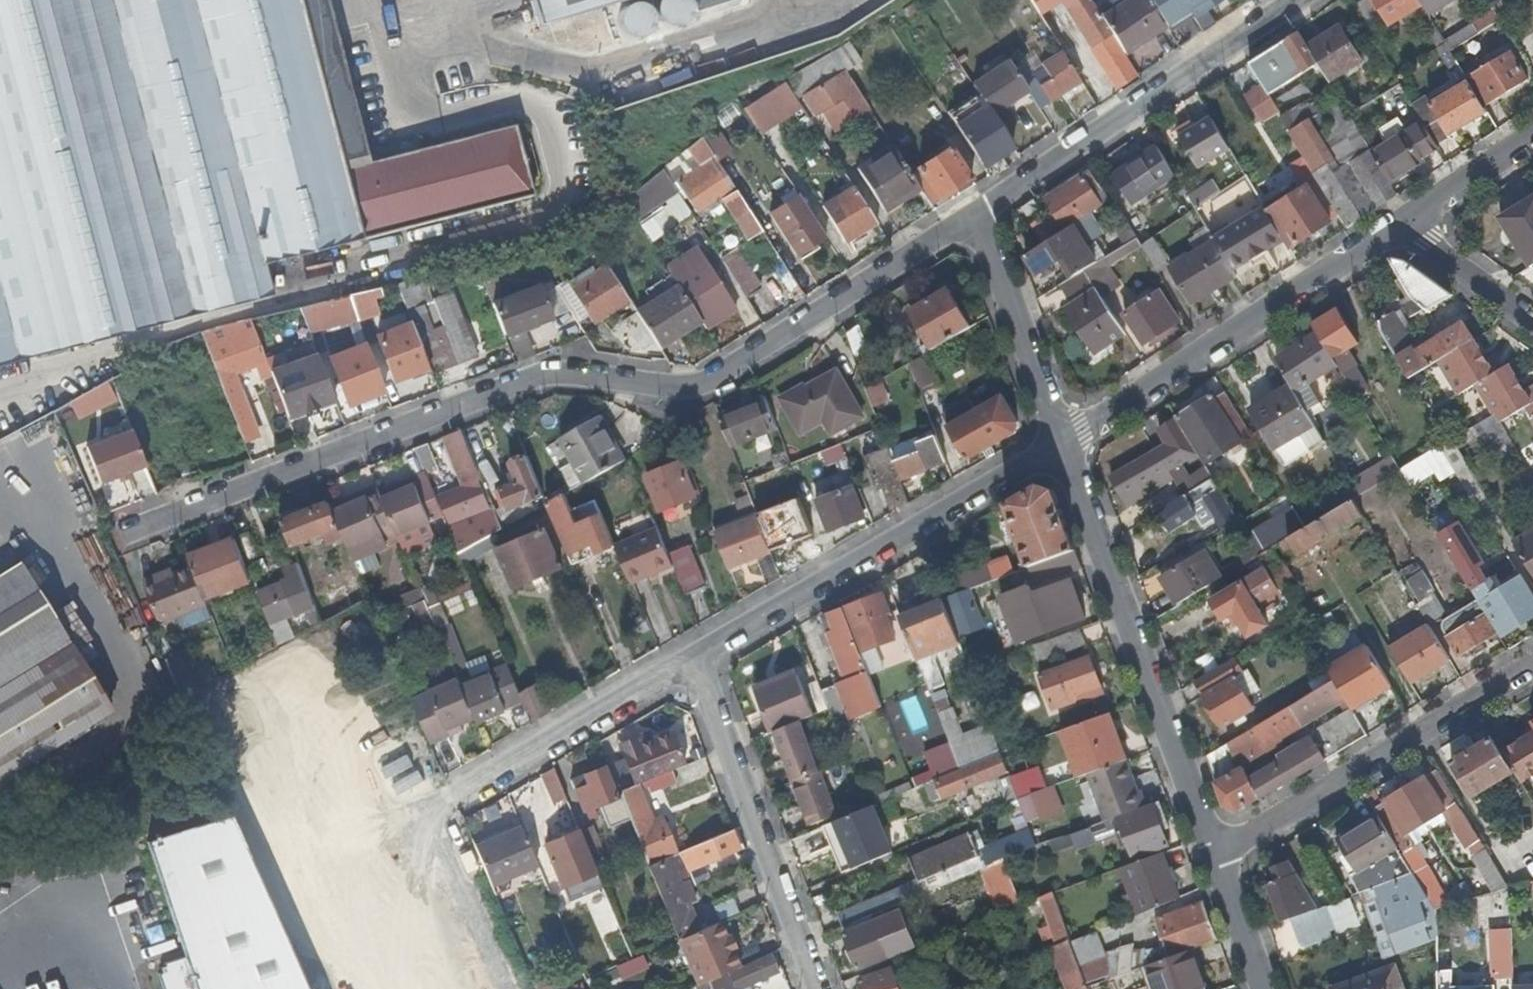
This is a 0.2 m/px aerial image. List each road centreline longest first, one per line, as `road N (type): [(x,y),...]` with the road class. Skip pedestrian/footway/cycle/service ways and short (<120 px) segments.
road 1 (residential): [(981,215),(724,375),(684,391),(577,373),(531,379),(127,532)]
road 2 (residential): [(1065,442),(1209,857)]
road 3 (residential): [(1065,442),(697,658)]
road 4 (residential): [(1403,228),(1065,442)]
road 5 (residential): [(1296,0),(981,215)]
road 6 (residential): [(1532,664),(1209,857)]
road 7 (residential): [(697,658),(820,988)]
road 8 (residential): [(697,658),(467,792)]
road 9 (residential): [(981,215),(1065,442)]
road 10 (residential): [(1403,228),(1532,323)]
road 11 (residential): [(1532,137),(1403,228)]
road 12 (residential): [(1209,857),(1265,988)]

